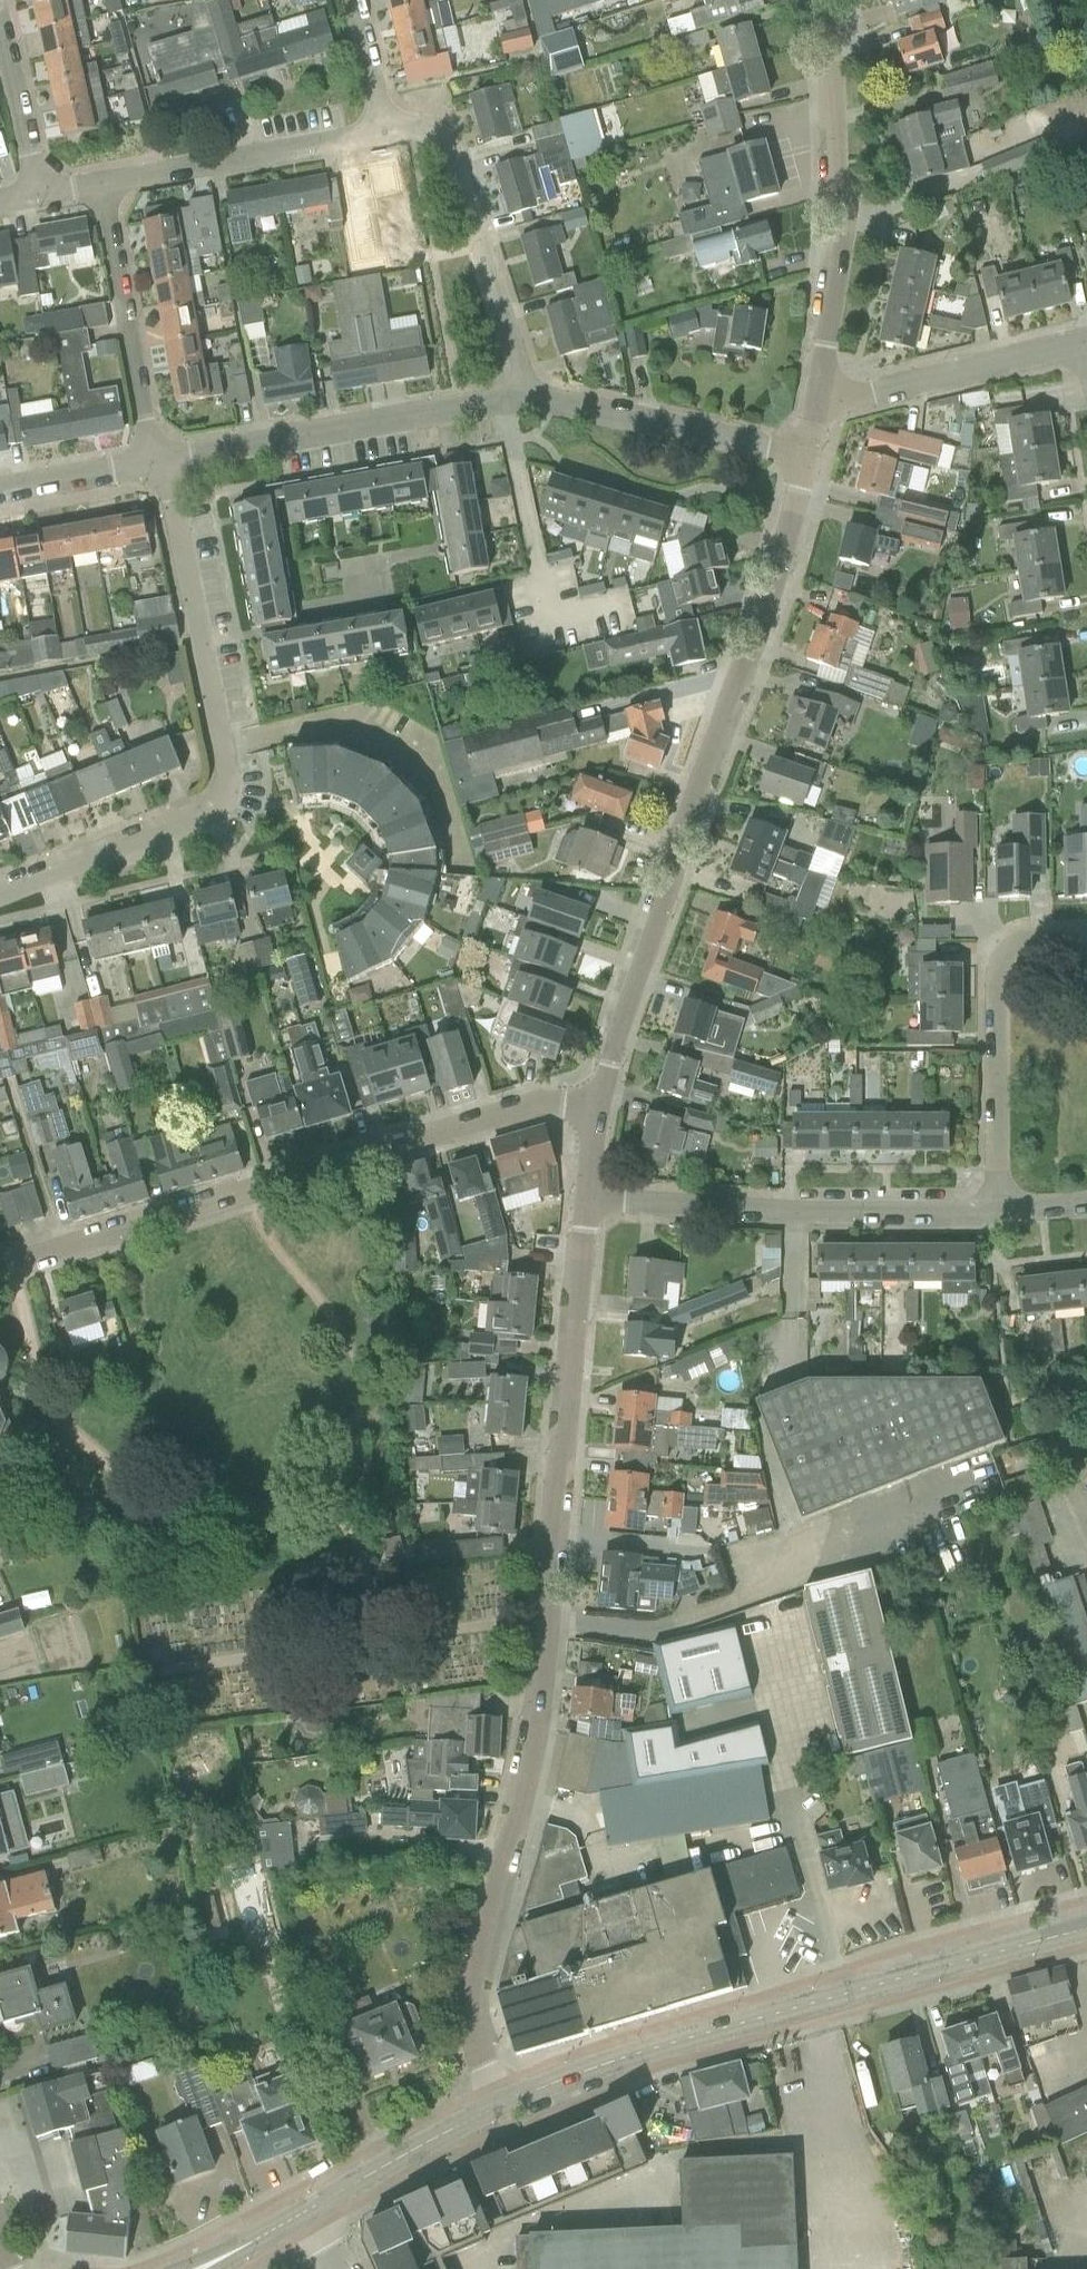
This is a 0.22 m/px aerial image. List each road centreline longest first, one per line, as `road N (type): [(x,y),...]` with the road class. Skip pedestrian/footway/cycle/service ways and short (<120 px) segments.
road 1 (unclassified): [(492,2106),(464,2000),(522,1795),(547,1651),(590,1205)]
road 2 (unclassified): [(602,1091),(800,465)]
road 3 (residential): [(0,1268),(543,1096),(602,1091)]
road 4 (residential): [(492,2106),(611,2064),(1086,1930)]
road 5 (residential): [(0,901),(199,823),(227,788),(159,462)]
road 6 (residential): [(590,1205),(997,1211)]
road 7 (unclassified): [(817,401),(832,314),(838,178),(824,0)]
road 8 (residential): [(159,462),(516,401)]
road 9 (residential): [(997,1211),(993,971),(1000,953),(1024,942),(1086,941)]
road 10 (residential): [(516,401),(453,155),(441,139),(387,140)]
road 11 (residential): [(516,401),(800,465)]
road 12 (residential): [(387,140),(108,189)]
road 13 (residential): [(159,462),(108,189)]
road 14 (residential): [(817,401),(1086,343)]
road 15 (residential): [(302,2215),(492,2106)]
road 16 (residential): [(41,201),(0,40)]
road 17 (residential): [(0,494),(159,462)]
road 18 (residential): [(387,140),(351,0)]

